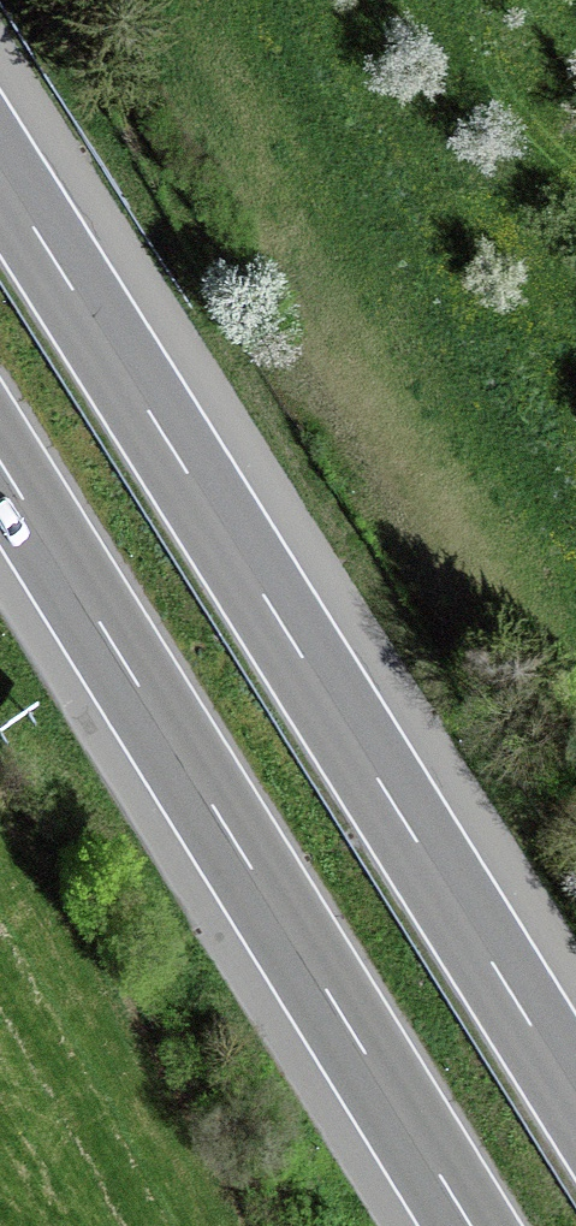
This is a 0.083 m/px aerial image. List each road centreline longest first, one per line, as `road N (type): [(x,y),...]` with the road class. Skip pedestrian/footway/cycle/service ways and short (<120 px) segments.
road 1 (motorway): [(575,1098),(0,175)]
road 2 (motorway): [(0,462),(471,1225)]

